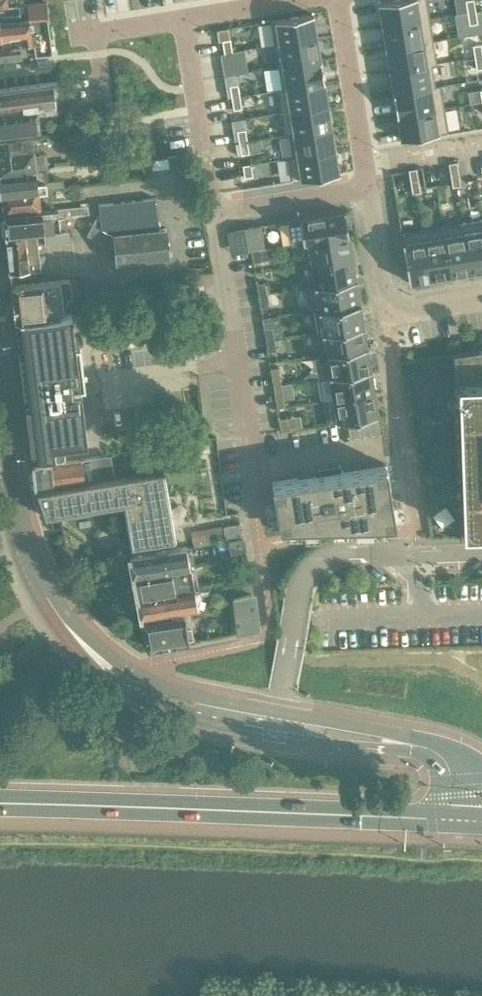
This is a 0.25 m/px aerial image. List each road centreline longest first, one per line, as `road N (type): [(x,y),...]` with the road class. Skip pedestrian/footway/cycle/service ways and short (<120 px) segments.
road 1 (secondary): [(458,768),(440,750),(412,743),(219,713),(76,644),(20,542),(0,408)]
road 2 (secondary): [(0,804),(457,821)]
road 3 (residential): [(212,211),(257,511)]
road 4 (residential): [(181,20),(212,211)]
road 5 (residential): [(338,0),(369,184)]
road 6 (residential): [(369,184),(212,211)]
road 7 (residential): [(369,184),(388,313)]
road 8 (residential): [(181,20),(300,0)]

